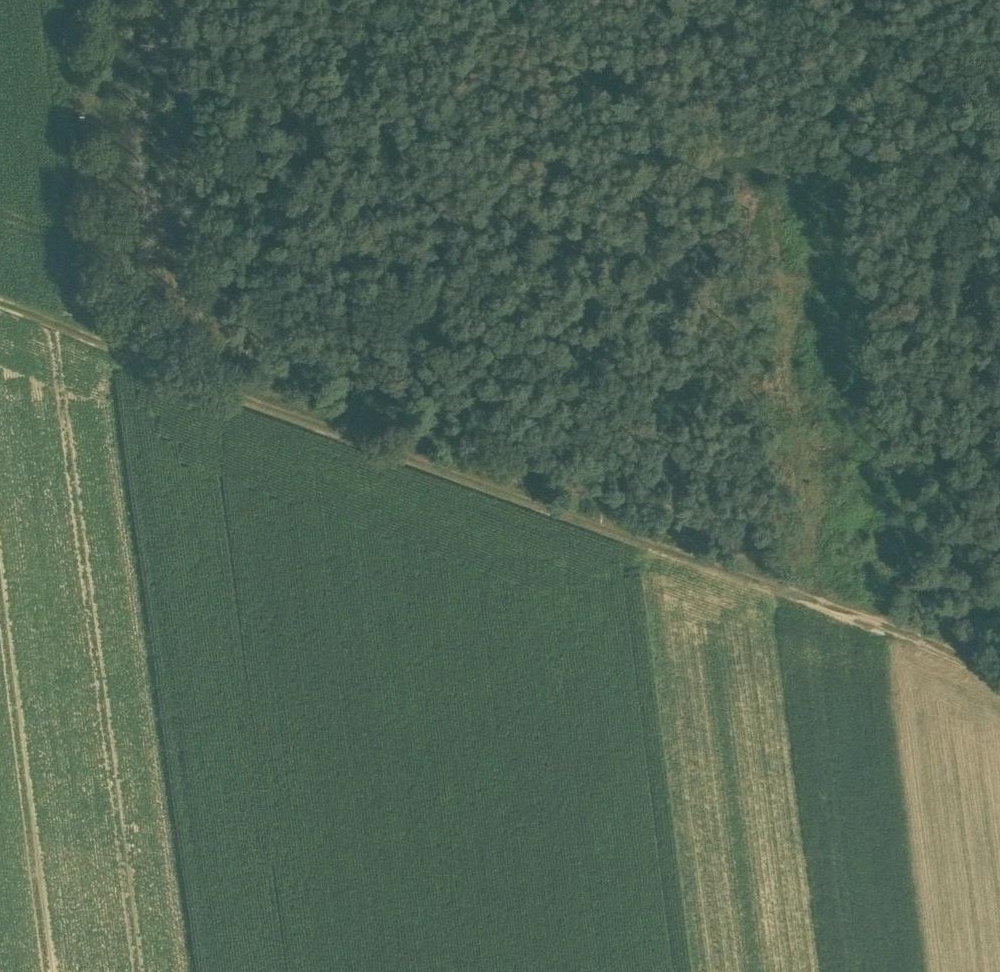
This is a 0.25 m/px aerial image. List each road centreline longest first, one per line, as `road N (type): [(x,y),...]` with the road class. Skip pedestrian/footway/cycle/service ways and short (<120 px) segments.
road 1 (track): [(999,673),(0,306)]

